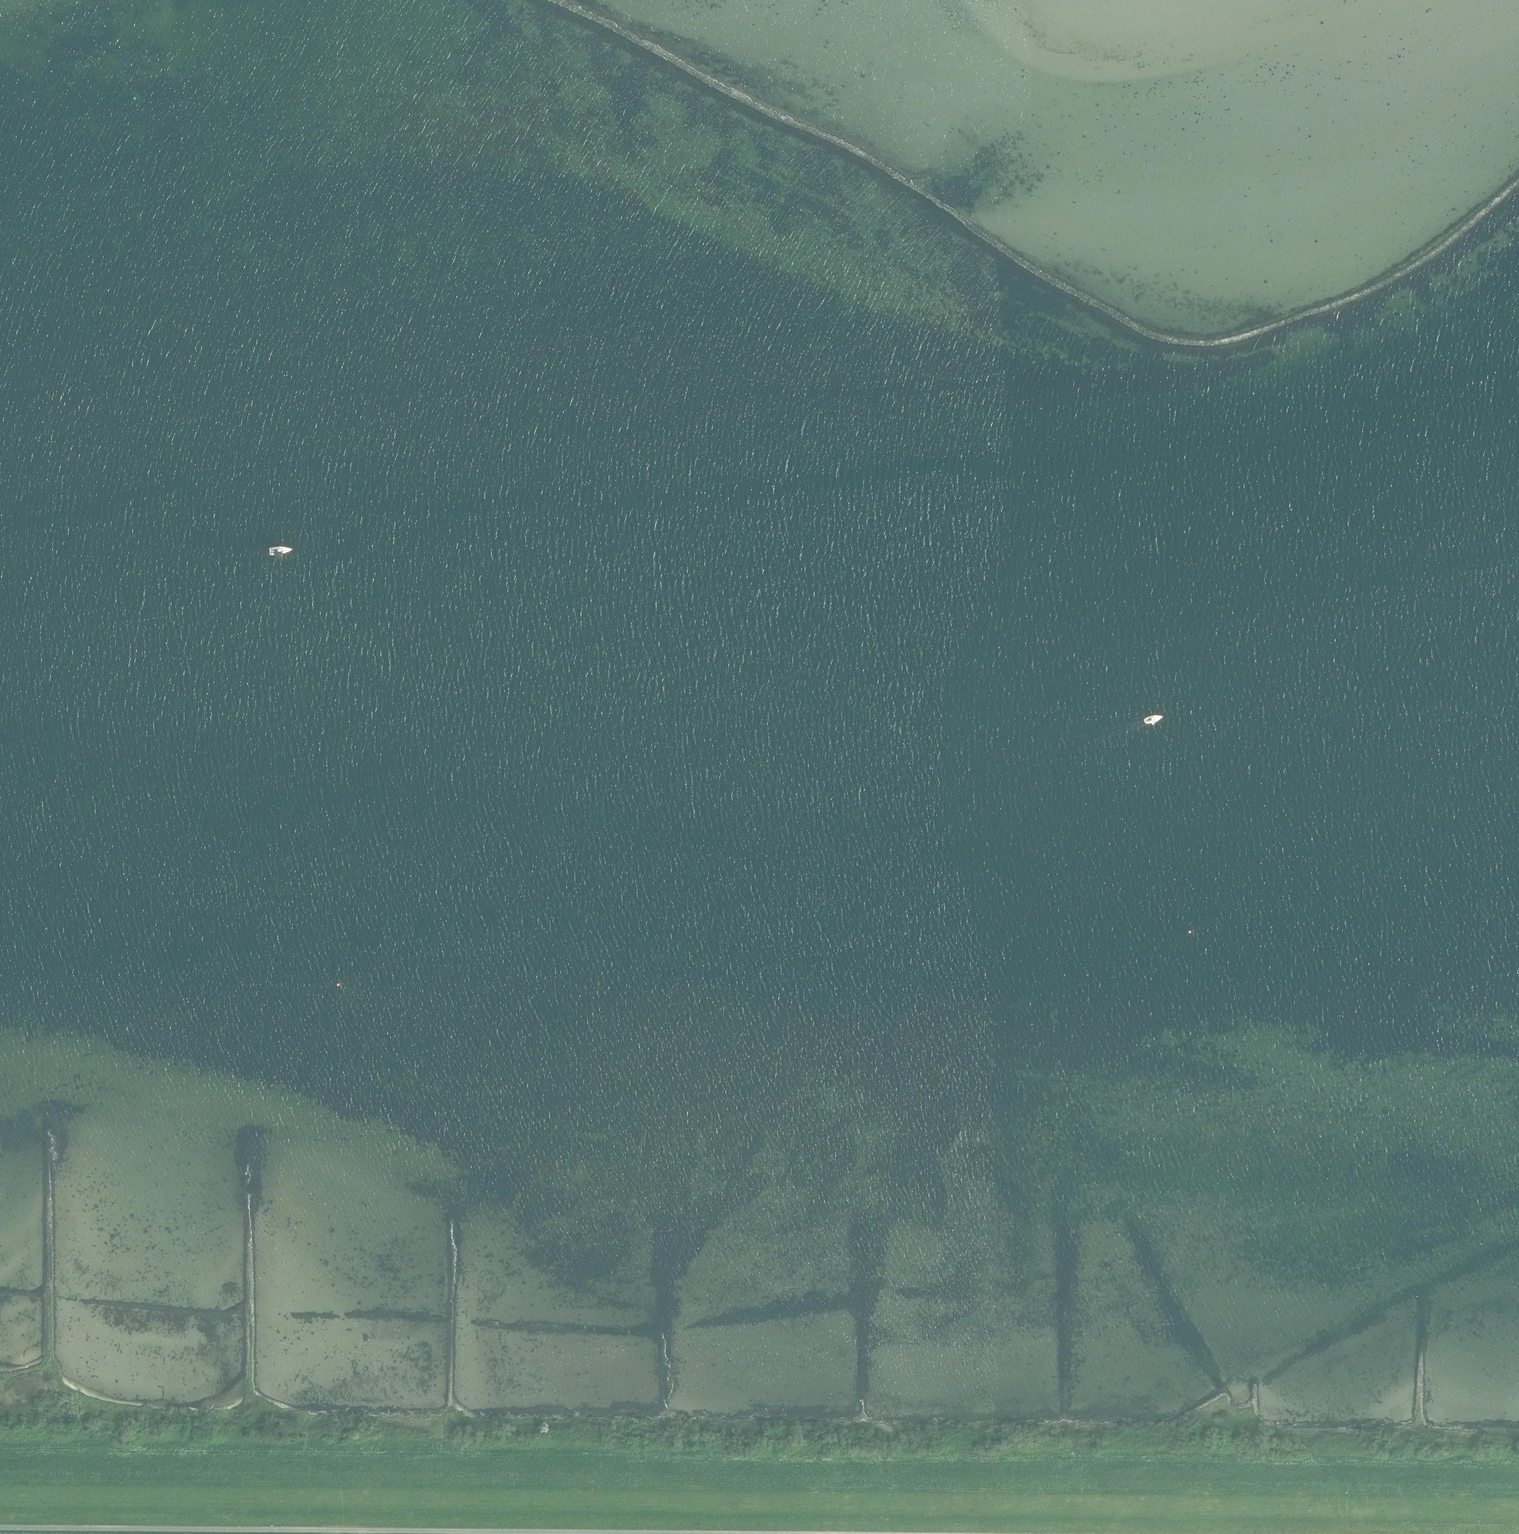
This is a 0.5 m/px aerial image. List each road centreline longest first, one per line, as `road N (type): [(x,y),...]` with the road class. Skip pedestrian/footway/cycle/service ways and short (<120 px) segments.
road 1 (unclassified): [(0,1527),(795,1533)]

